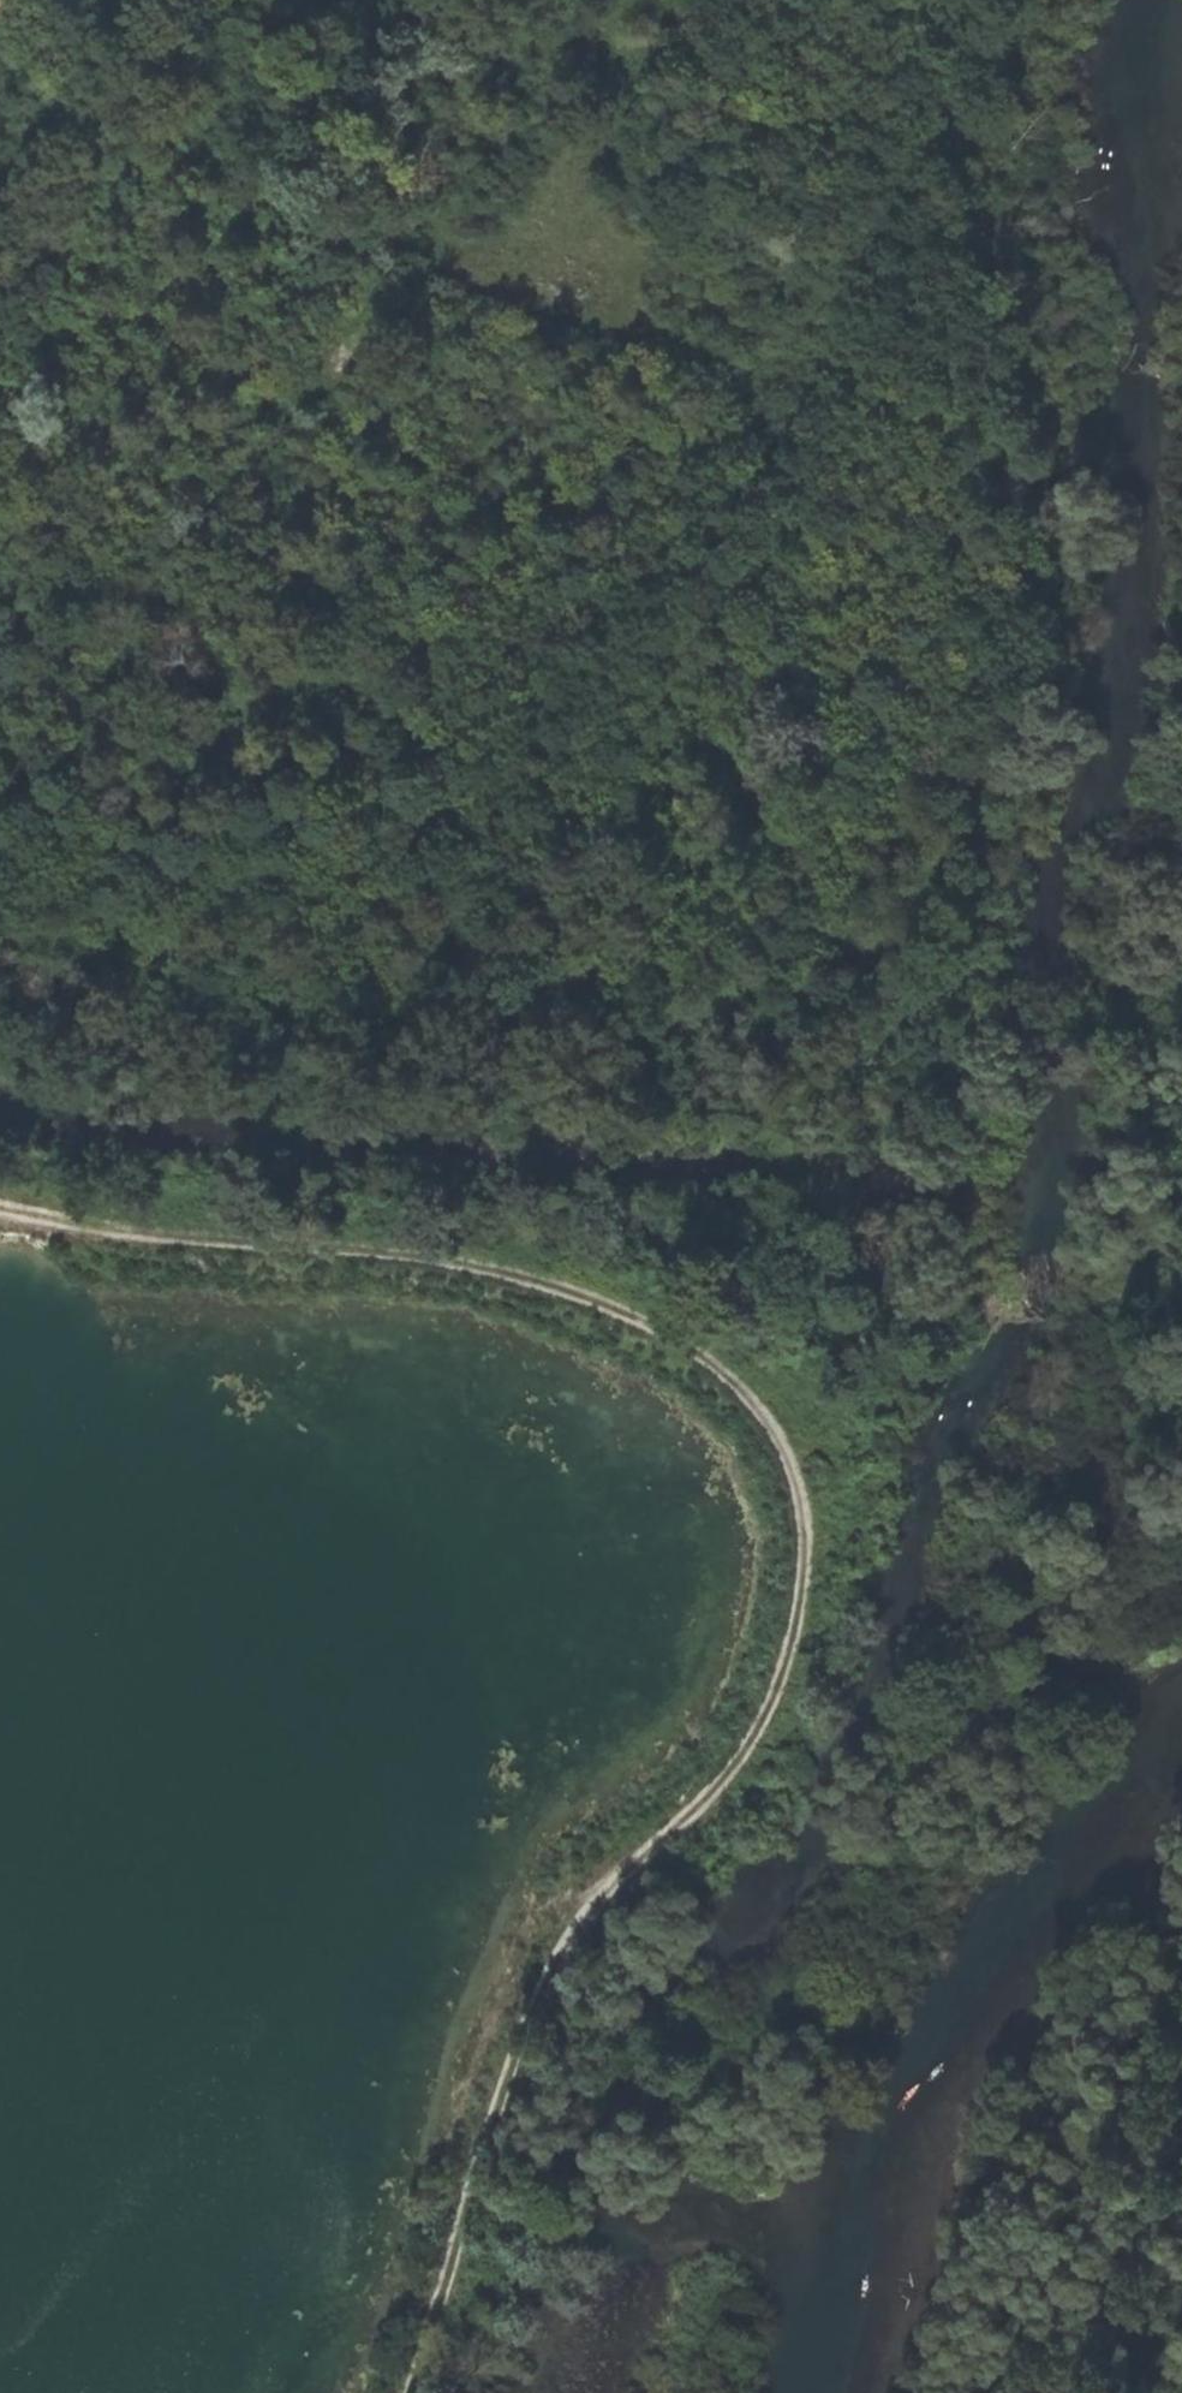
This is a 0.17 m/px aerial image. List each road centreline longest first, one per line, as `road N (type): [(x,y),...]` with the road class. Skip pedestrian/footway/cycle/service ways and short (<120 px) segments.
road 1 (track): [(132,0),(0,205)]

